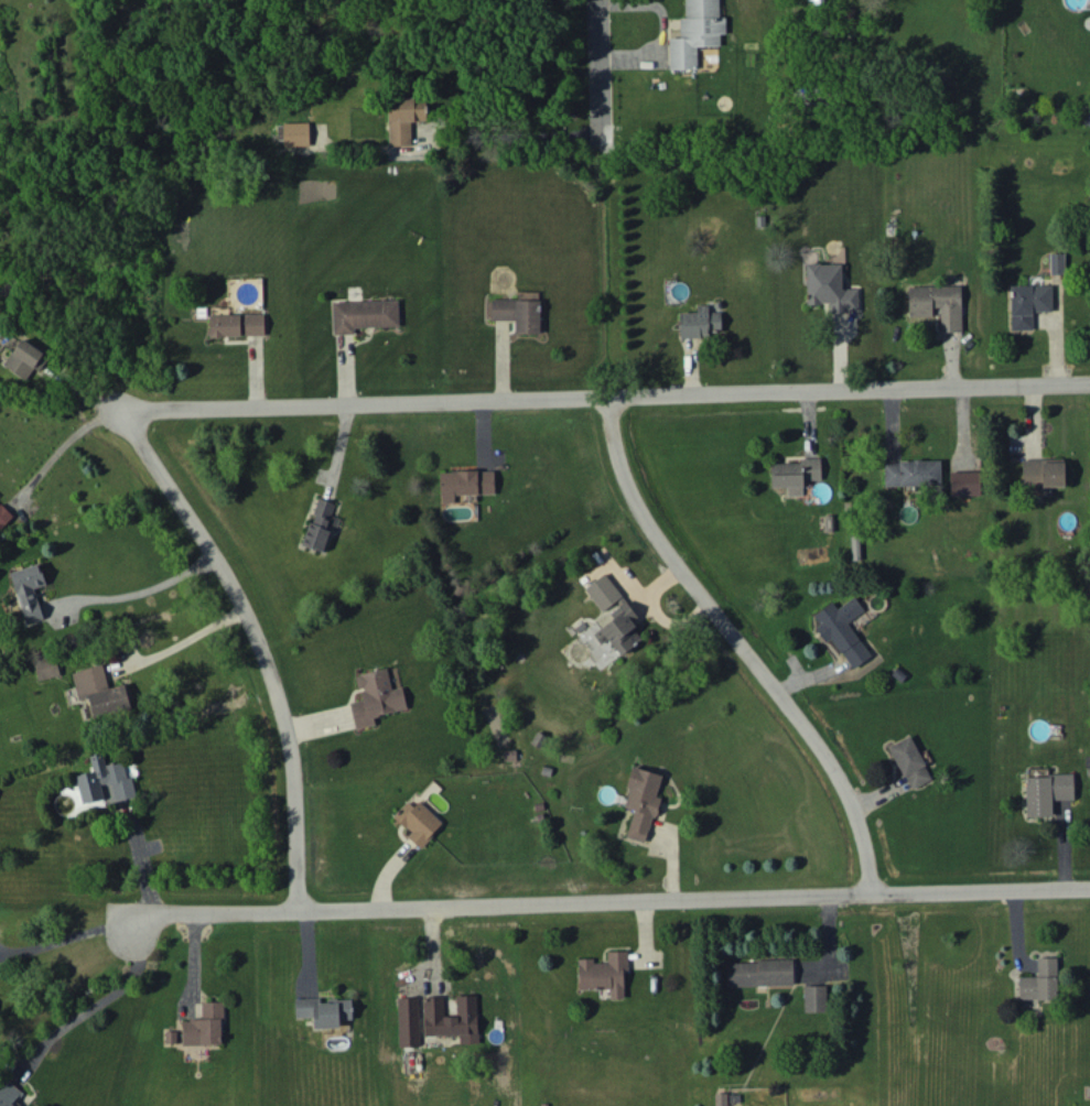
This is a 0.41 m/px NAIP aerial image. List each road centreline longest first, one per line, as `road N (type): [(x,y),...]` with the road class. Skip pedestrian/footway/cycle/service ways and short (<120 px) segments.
road 1 (residential): [(117,405),(1089,385)]
road 2 (residential): [(120,924),(1089,889)]
road 3 (residential): [(605,398),(612,451),(629,498),(708,594),(846,820),(872,894)]
road 4 (residential): [(293,921),(280,713),(246,608),(117,405)]
road 5 (residential): [(598,147),(597,0)]

